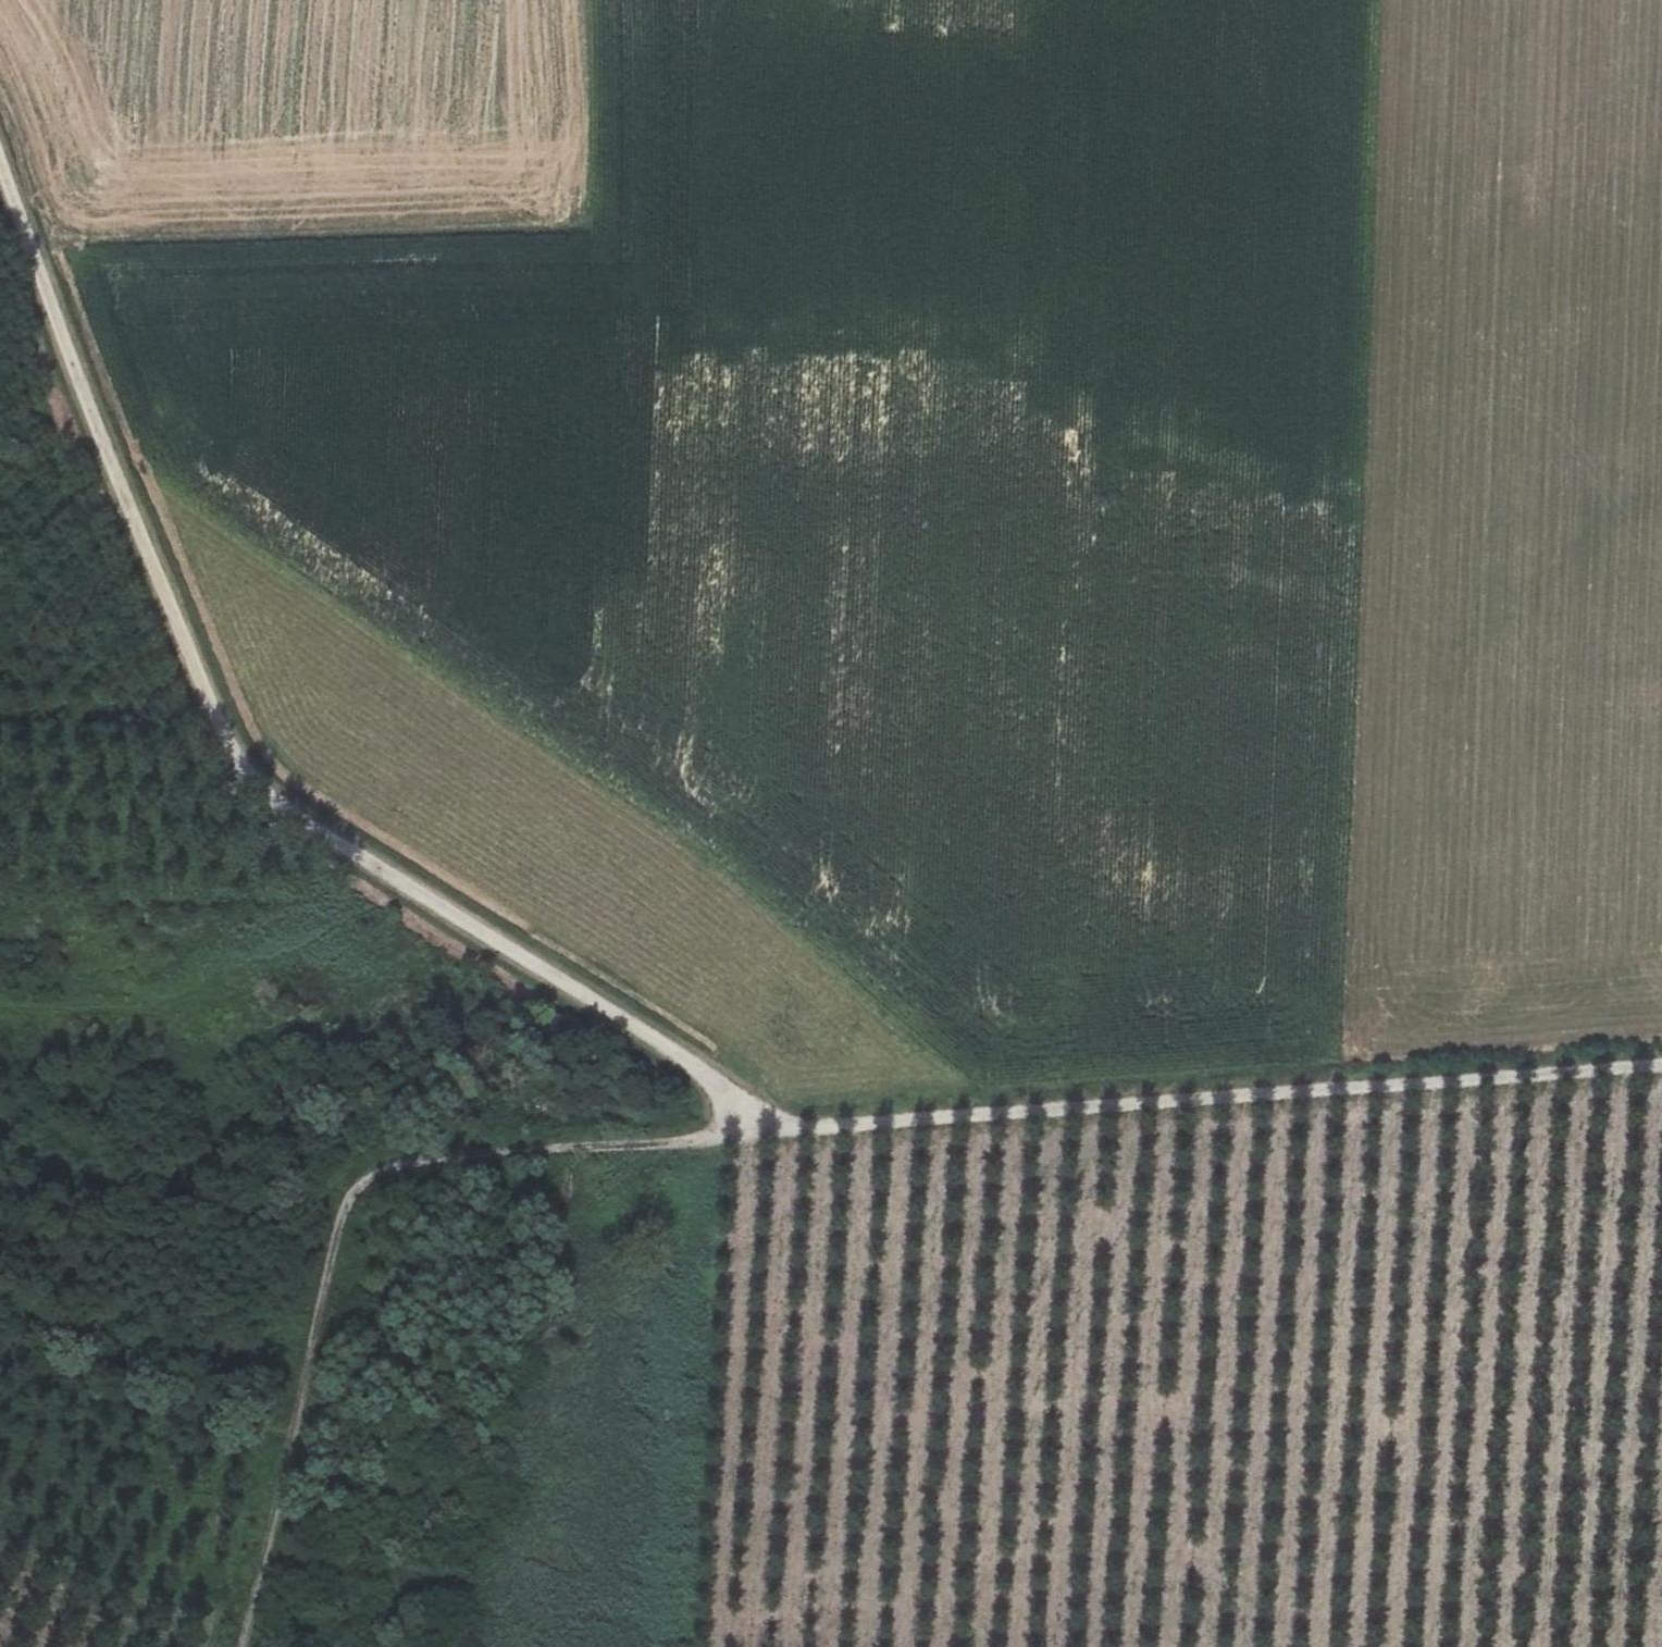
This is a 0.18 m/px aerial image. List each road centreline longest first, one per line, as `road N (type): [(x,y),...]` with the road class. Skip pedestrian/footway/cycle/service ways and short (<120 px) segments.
road 1 (track): [(1661,1066),(864,1125),(810,1126),(753,1114),(687,1059),(362,865),(242,763),(136,524),(0,163)]
road 2 (track): [(753,1114),(692,1142),(416,1161),(354,1192),(245,1646)]

